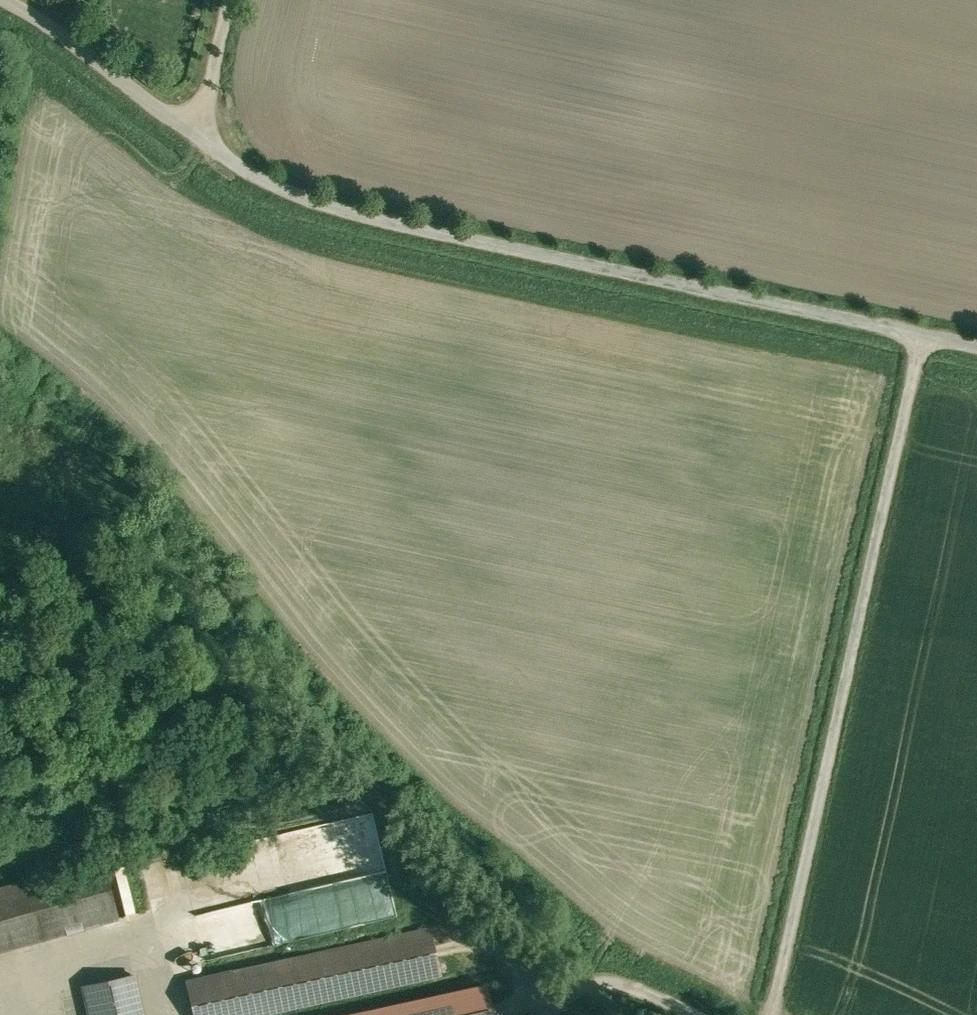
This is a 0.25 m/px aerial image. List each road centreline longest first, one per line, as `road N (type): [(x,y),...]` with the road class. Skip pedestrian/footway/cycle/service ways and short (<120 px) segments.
road 1 (unclassified): [(909,333),(266,193),(191,137)]
road 2 (unclassified): [(773,1014),(909,333)]
road 3 (unclassified): [(191,137),(2,0)]
road 4 (unclassified): [(191,137),(245,0)]
road 5 (track): [(691,1014),(613,977),(567,1014)]

